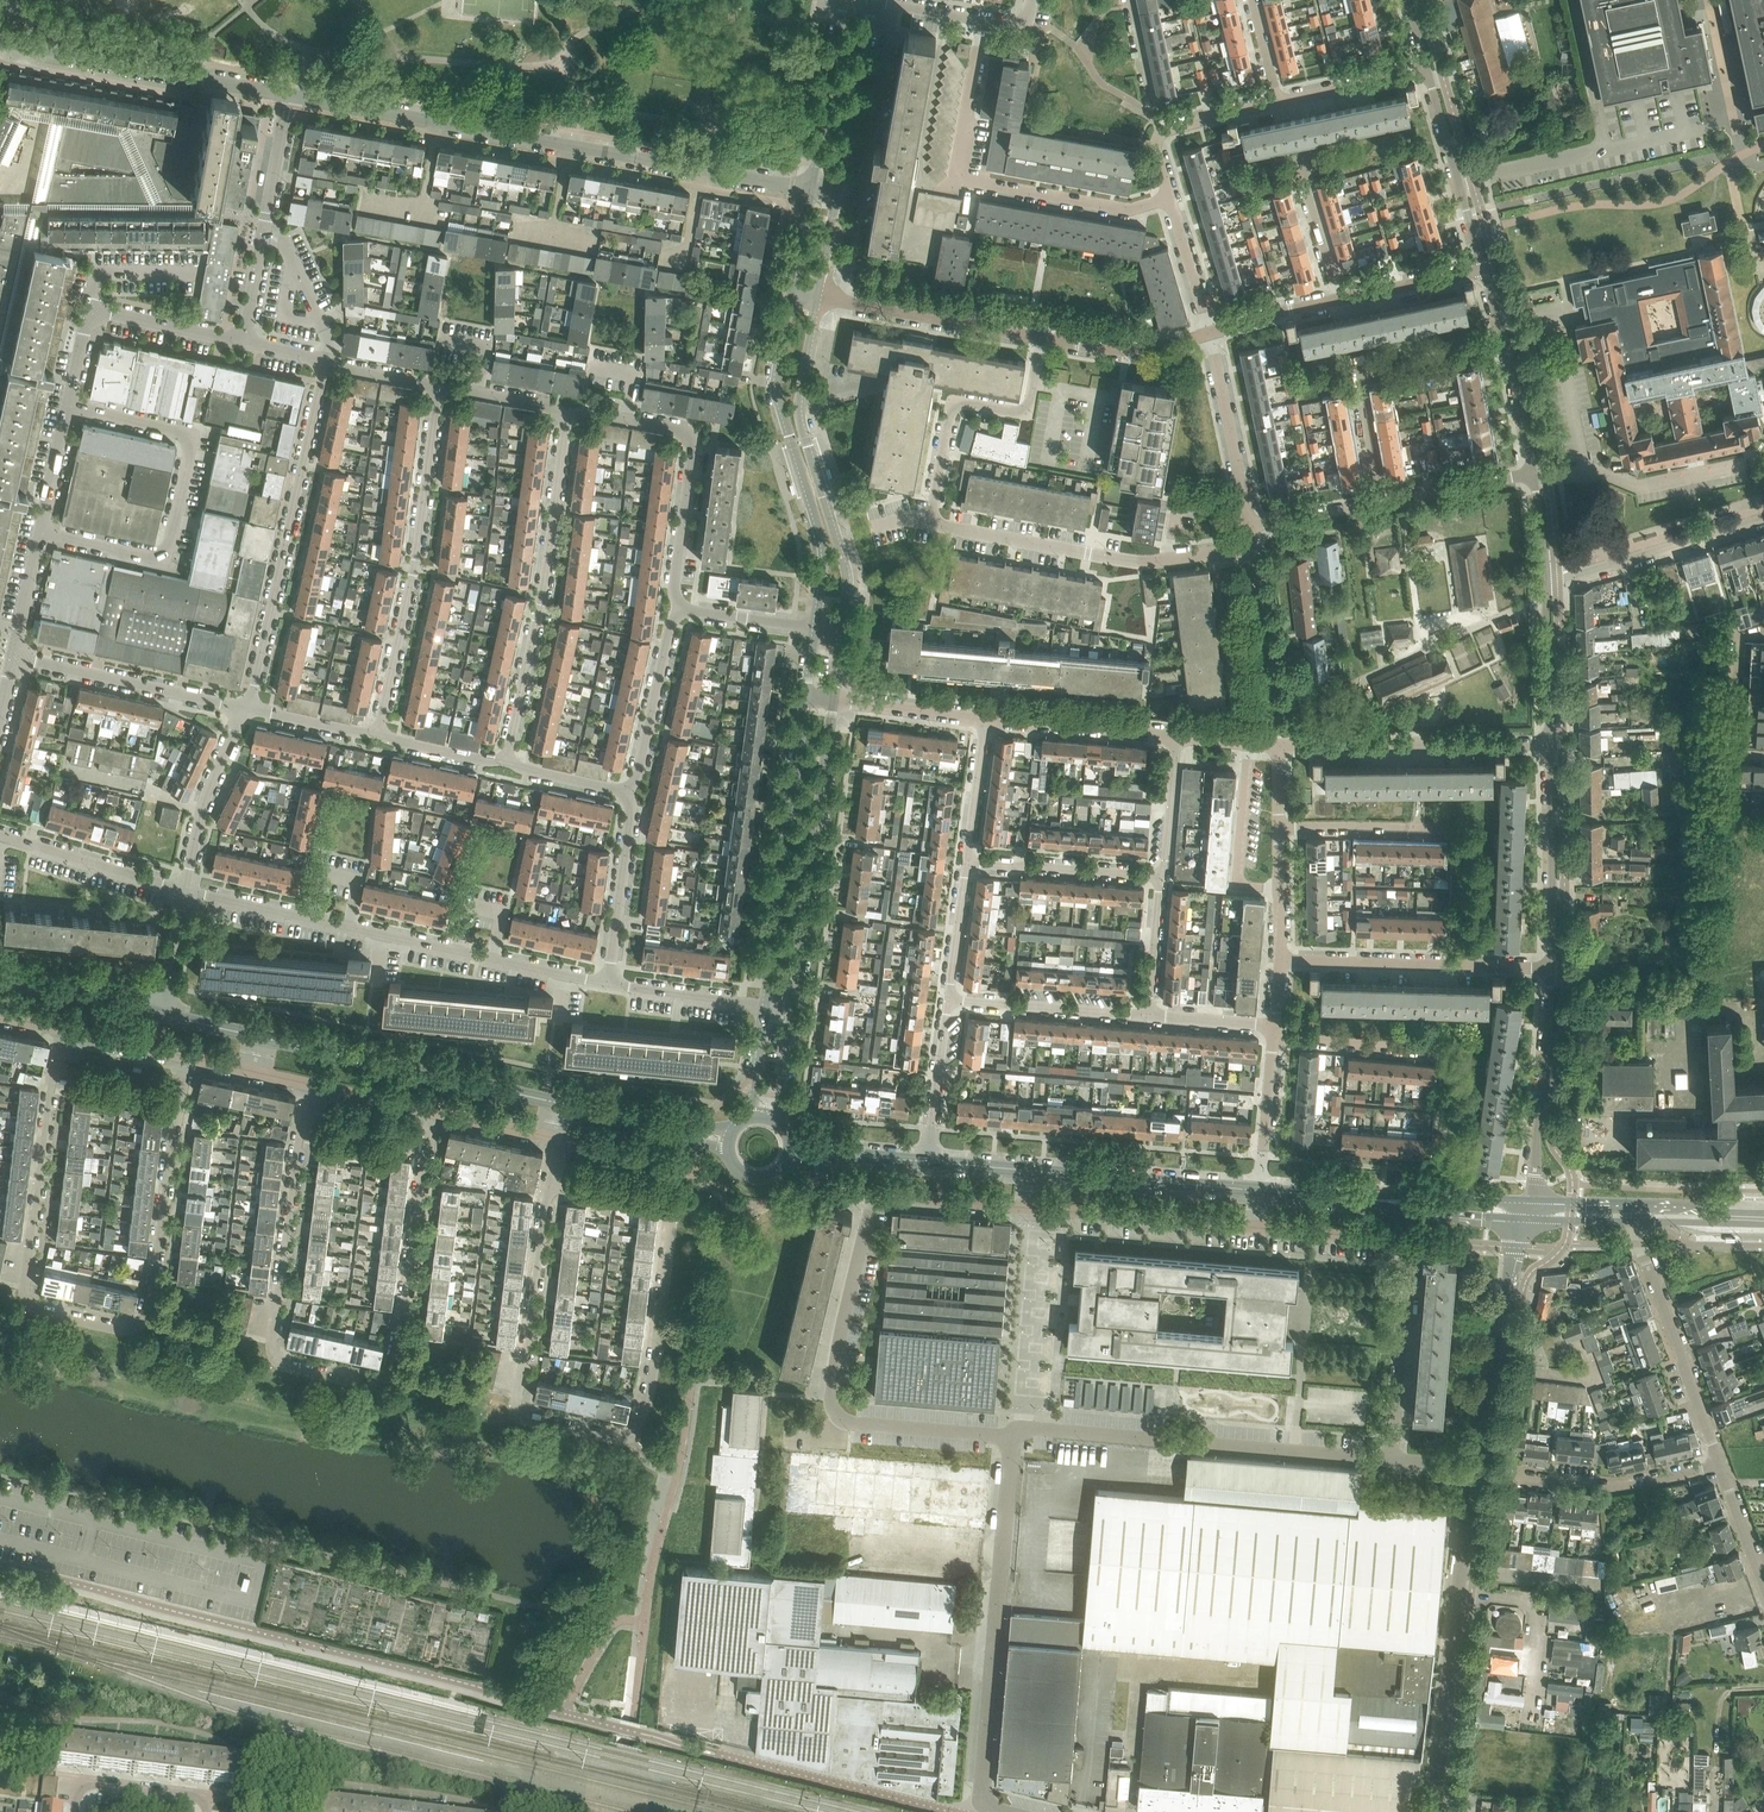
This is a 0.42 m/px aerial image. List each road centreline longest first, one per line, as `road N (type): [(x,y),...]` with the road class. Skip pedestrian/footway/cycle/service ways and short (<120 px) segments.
road 1 (unclassified): [(63,1027),(24,1286),(35,1310),(126,1329),(139,1321),(189,1055)]
road 2 (residential): [(811,191),(290,94)]
road 3 (residential): [(13,658),(91,311),(242,341)]
road 4 (unclassified): [(309,1082),(274,1355),(372,1382),(393,1360)]
road 5 (unclassified): [(1011,1440),(850,1423),(834,1412),(840,1334),(872,1195)]
road 6 (unclassified): [(997,1811),(981,1808),(1011,1440)]
road 7 (unclassified): [(1389,1463),(1027,1428),(1011,1440)]
road 8 (residential): [(1171,200),(1130,208),(959,175),(983,17)]
road 9 (residential): [(633,1436),(652,1373),(673,1207),(550,1184)]
road 10 (unclassified): [(248,708),(327,362)]
road 11 (unclassified): [(506,760),(543,594),(567,414)]
road 12 (residential): [(791,289),(777,396),(824,541),(816,630)]
road 13 (residential): [(550,1184),(517,1412),(633,1436)]
road 14 (unclassified): [(438,391),(414,568),(378,730)]
road 15 (residential): [(841,631),(845,571),(800,419),(818,296)]
road 16 (unclassified): [(1434,1811),(1474,1471)]
road 17 (residential): [(1253,545),(1132,562),(931,525)]
road 18 (tertiary): [(565,1107),(260,1037)]
road 19 (unclassified): [(791,1009),(832,700)]
road 20 (unclassified): [(807,697),(765,1005)]
road 21 (residential): [(846,301),(897,3)]
road 22 (residential): [(1552,966),(1280,959)]
road 23 (residential): [(1276,744),(1548,743)]
road 24 (unclassified): [(931,525),(956,404),(1024,410),(1040,338)]
road 25 (residential): [(1720,1468),(1637,1220)]
road 26 (unclassified): [(1474,1471),(1525,1223)]
road 27 (residential): [(393,1360),(431,1110)]
road 28 (residential): [(242,341),(290,94)]
road 29 (residential): [(290,94),(44,47)]
road 30 (residential): [(1474,1471),(1610,1488),(1720,1468)]
road 31 (residential): [(680,609),(691,437),(624,418)]
road 32 (residential): [(248,708),(13,658)]
road 33 (residential): [(1531,1201),(1552,966)]
road 34 (unclassified): [(1545,581),(1763,519)]
road 35 (residential): [(1552,966),(1548,743)]
road 36 (tertiary): [(1260,1190),(1038,1170)]
road 37 (unclassified): [(1389,1463),(1408,1241)]
road 38 (residential): [(1257,1227),(1035,1208)]
road 39 (residential): [(1534,473),(1483,268)]
road 40 (residential): [(1483,268),(1428,69)]
road 41 (residential): [(838,197),(873,0)]
road 42 (residential): [(1145,1017),(947,1002)]
road 43 (residential): [(1040,338),(846,301)]
road 44 (residential): [(1251,526),(1211,333)]
road 45 (unclassified): [(1157,873),(961,856)]
road 46 (residential): [(976,719),(1171,736)]
road 47 (residential): [(1171,200),(1155,143),(1160,131),(1278,102)]
road 48 (residential): [(841,0),(811,191)]
road 49 (unclassified): [(184,889),(209,786),(248,708)]
road 50 (residential): [(184,889),(0,834)]
road 51 (residential): [(627,792),(680,609)]
road 52 (residential): [(606,981),(627,792)]
road 53 (residential): [(1211,333),(1146,350),(1040,338)]
road 54 (residential): [(1451,829),(1278,828)]
road 55 (residential): [(1442,1054),(1273,1040)]
road 56 (tertiary): [(727,1141),(565,1107)]
road 57 (residential): [(1035,1208),(872,1195)]
road 58 (residential): [(1548,743),(1545,581)]
road 59 (residential): [(606,981),(765,1005)]
road 60 (unclassified): [(928,1161),(947,1002)]
road 61 (tertiary): [(1531,1201),(1376,1200)]
road 62 (residential): [(1382,502),(1534,473)]
road 63 (residential): [(1278,102),(1428,69)]
road 64 (unclassified): [(77,1811),(79,1787),(207,1803)]
road 65 (residential): [(1408,1241),(1257,1227)]
road 66 (tertiary): [(1376,1200),(1525,1223)]
road 67 (residential): [(1260,1190),(1273,1040)]
road 68 (residential): [(1339,299),(1297,155)]
road 69 (residential): [(1382,502),(1353,355)]
road 70 (residential): [(1483,268),(1339,299)]
road 71 (unclassified): [(947,1002),(961,856)]
road 72 (residential): [(832,700),(976,719)]
road 73 (unclassified): [(1145,1017),(1157,873)]
road 74 (residential): [(490,959),(500,909),(460,901),(449,950)]
road 75 (tertiary): [(928,1161),(789,1153)]
road 76 (residential): [(1211,333),(1171,200)]
road 77 (unclassified): [(961,856),(976,719)]
road 78 (unclassified): [(1157,873),(1171,736)]
road 79 (unclassified): [(816,630),(680,609)]
road 80 (residential): [(344,926),(354,879),(314,870),(303,917)]
road 81 (residential): [(1251,526),(1382,502)]
road 82 (residential): [(1339,299),(1211,333)]
road 83 (residential): [(378,730),(248,708)]
road 84 (residential): [(506,760),(378,730)]
road 85 (residential): [(559,1138),(431,1110)]
road 86 (residential): [(1280,959),(1278,828)]
road 87 (residential): [(1275,1025),(1145,1017)]
road 88 (residential): [(189,1055),(63,1027)]
road 89 (unclassified): [(158,1014),(184,889)]
road 90 (residential): [(431,1110),(309,1082)]
road 91 (residential): [(627,792),(506,760)]
road 92 (residential): [(184,889),(303,917)]
road 93 (residential): [(1763,1580),(1720,1468)]

